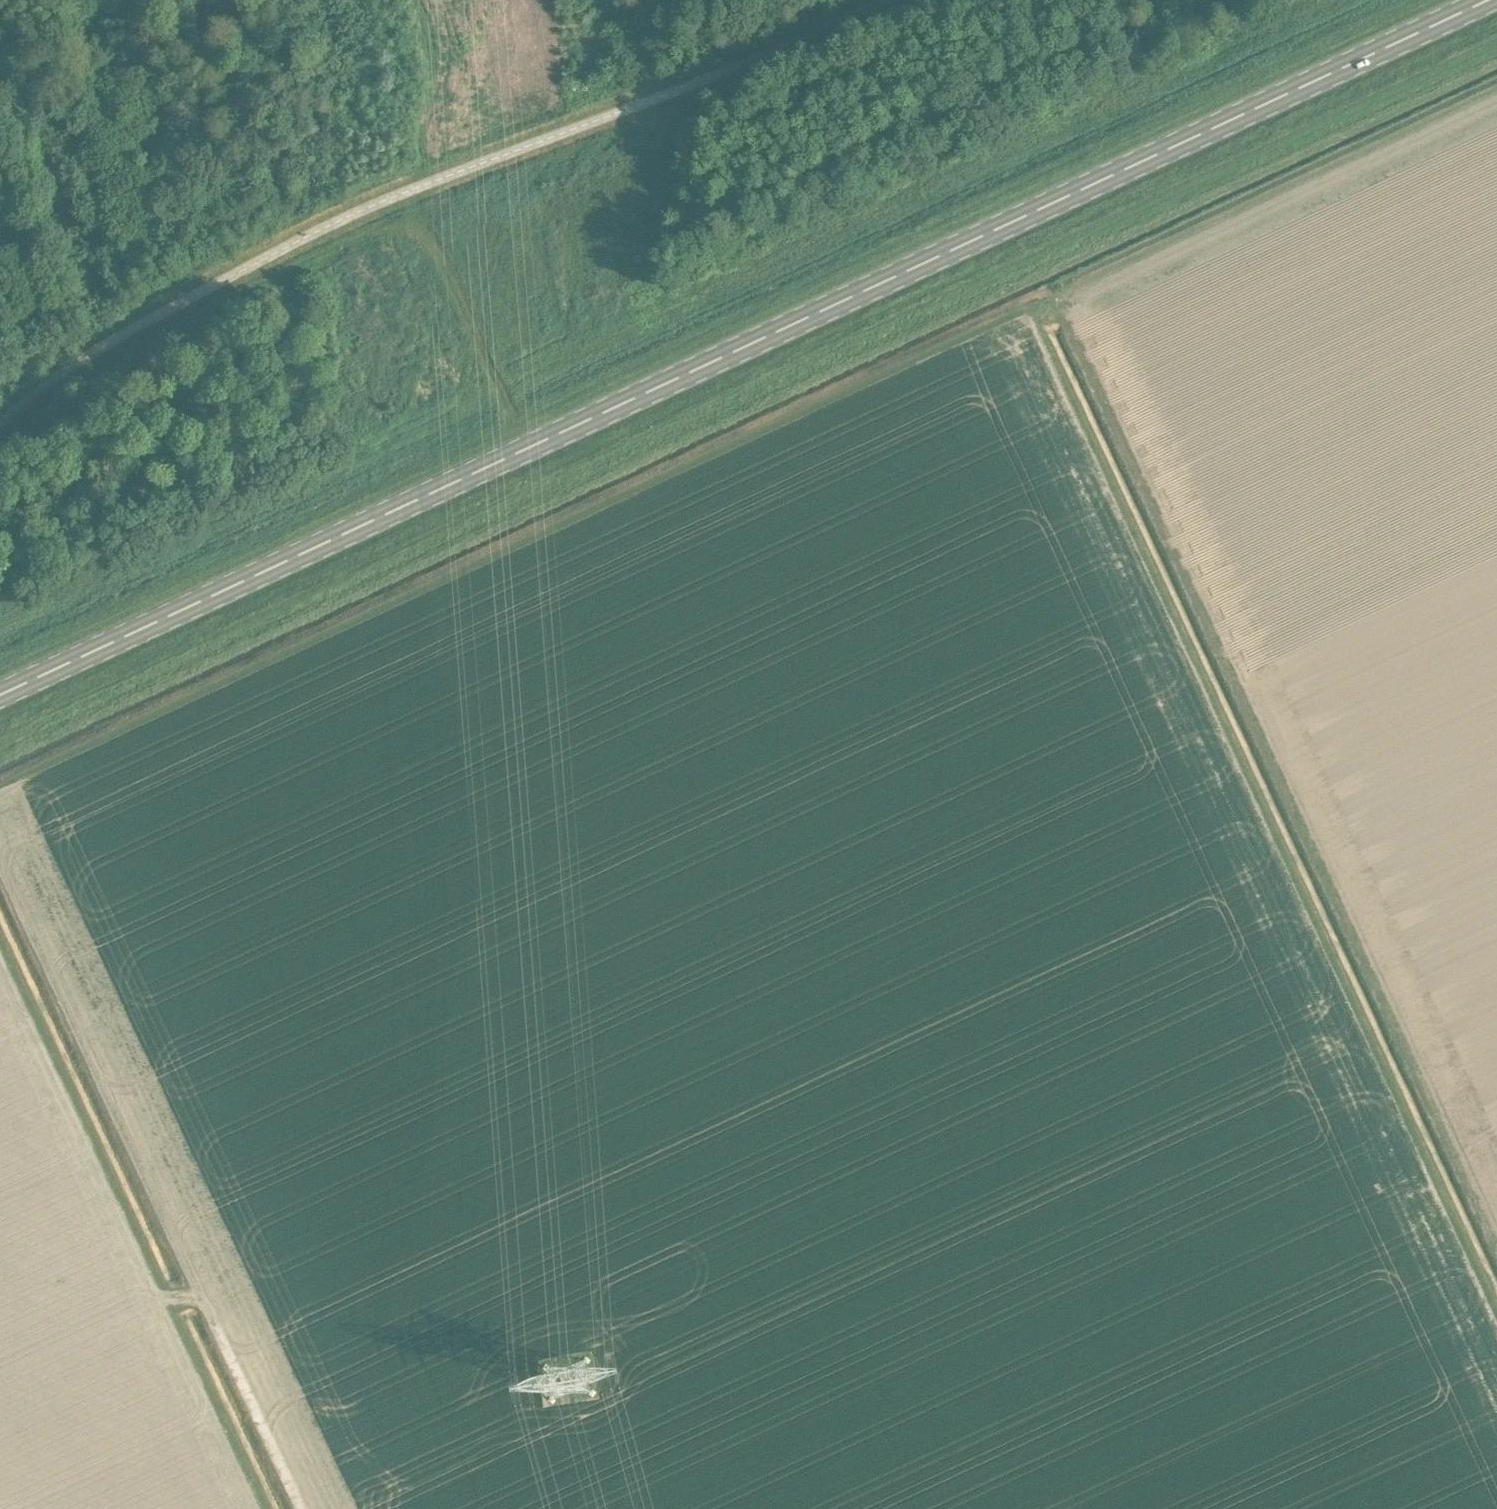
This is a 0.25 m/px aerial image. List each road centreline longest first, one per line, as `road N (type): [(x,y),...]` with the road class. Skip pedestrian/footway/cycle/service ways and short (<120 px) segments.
road 1 (primary): [(0,693),(1487,0)]

